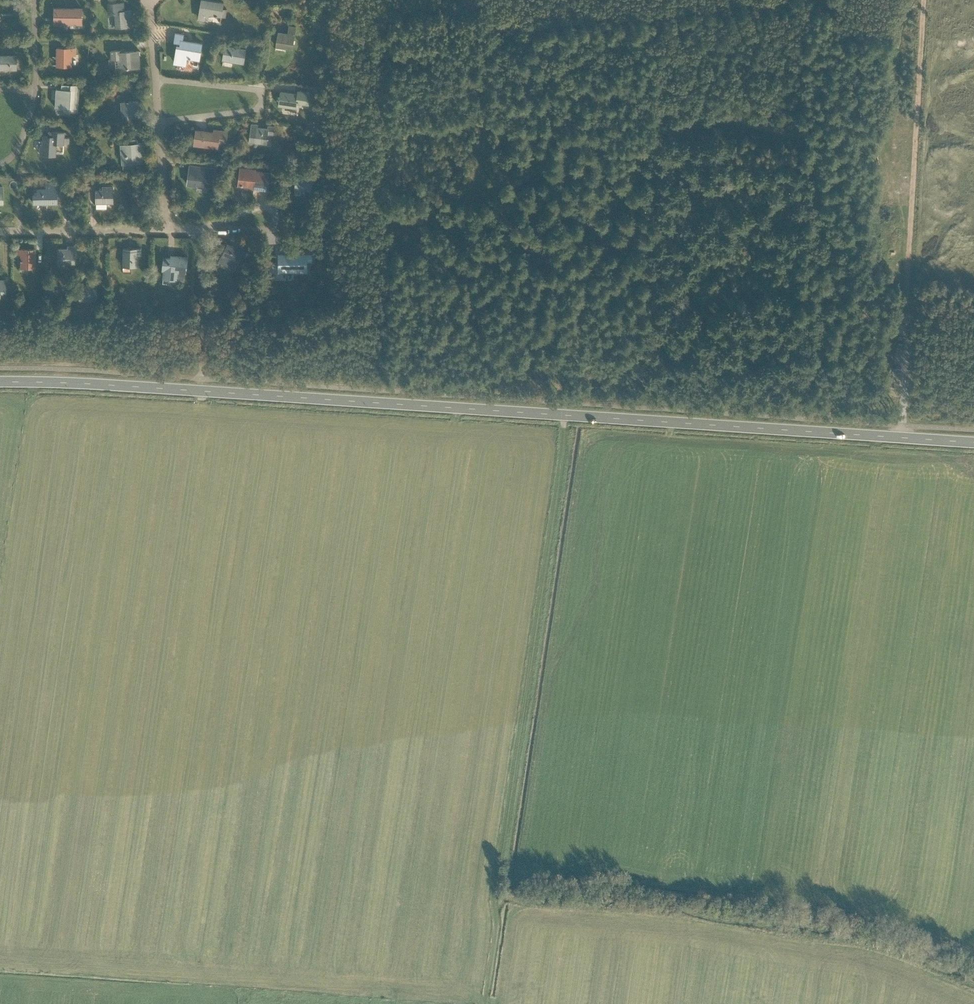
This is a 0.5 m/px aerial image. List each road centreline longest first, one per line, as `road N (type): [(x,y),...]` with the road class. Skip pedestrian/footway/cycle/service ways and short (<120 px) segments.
road 1 (secondary): [(973,442),(0,381)]

